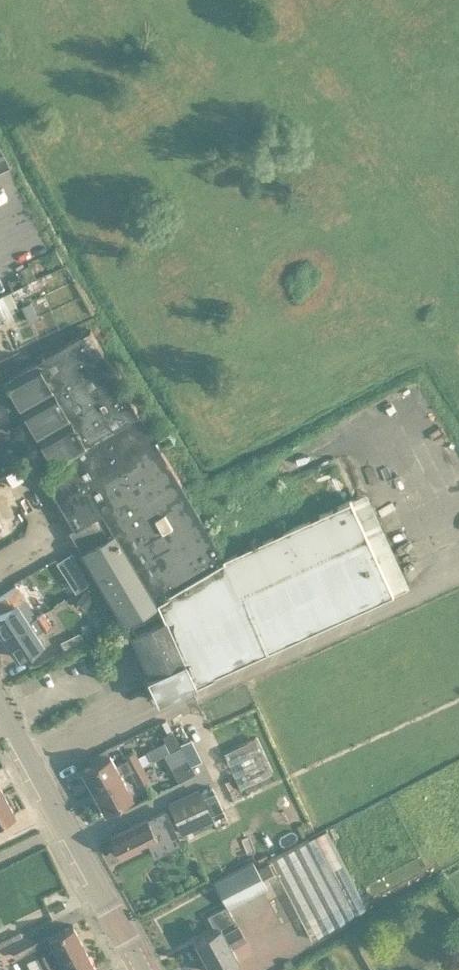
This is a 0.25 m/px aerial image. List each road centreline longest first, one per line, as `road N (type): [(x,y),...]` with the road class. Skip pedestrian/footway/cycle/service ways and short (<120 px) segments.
road 1 (tertiary): [(148,969),(0,698)]

